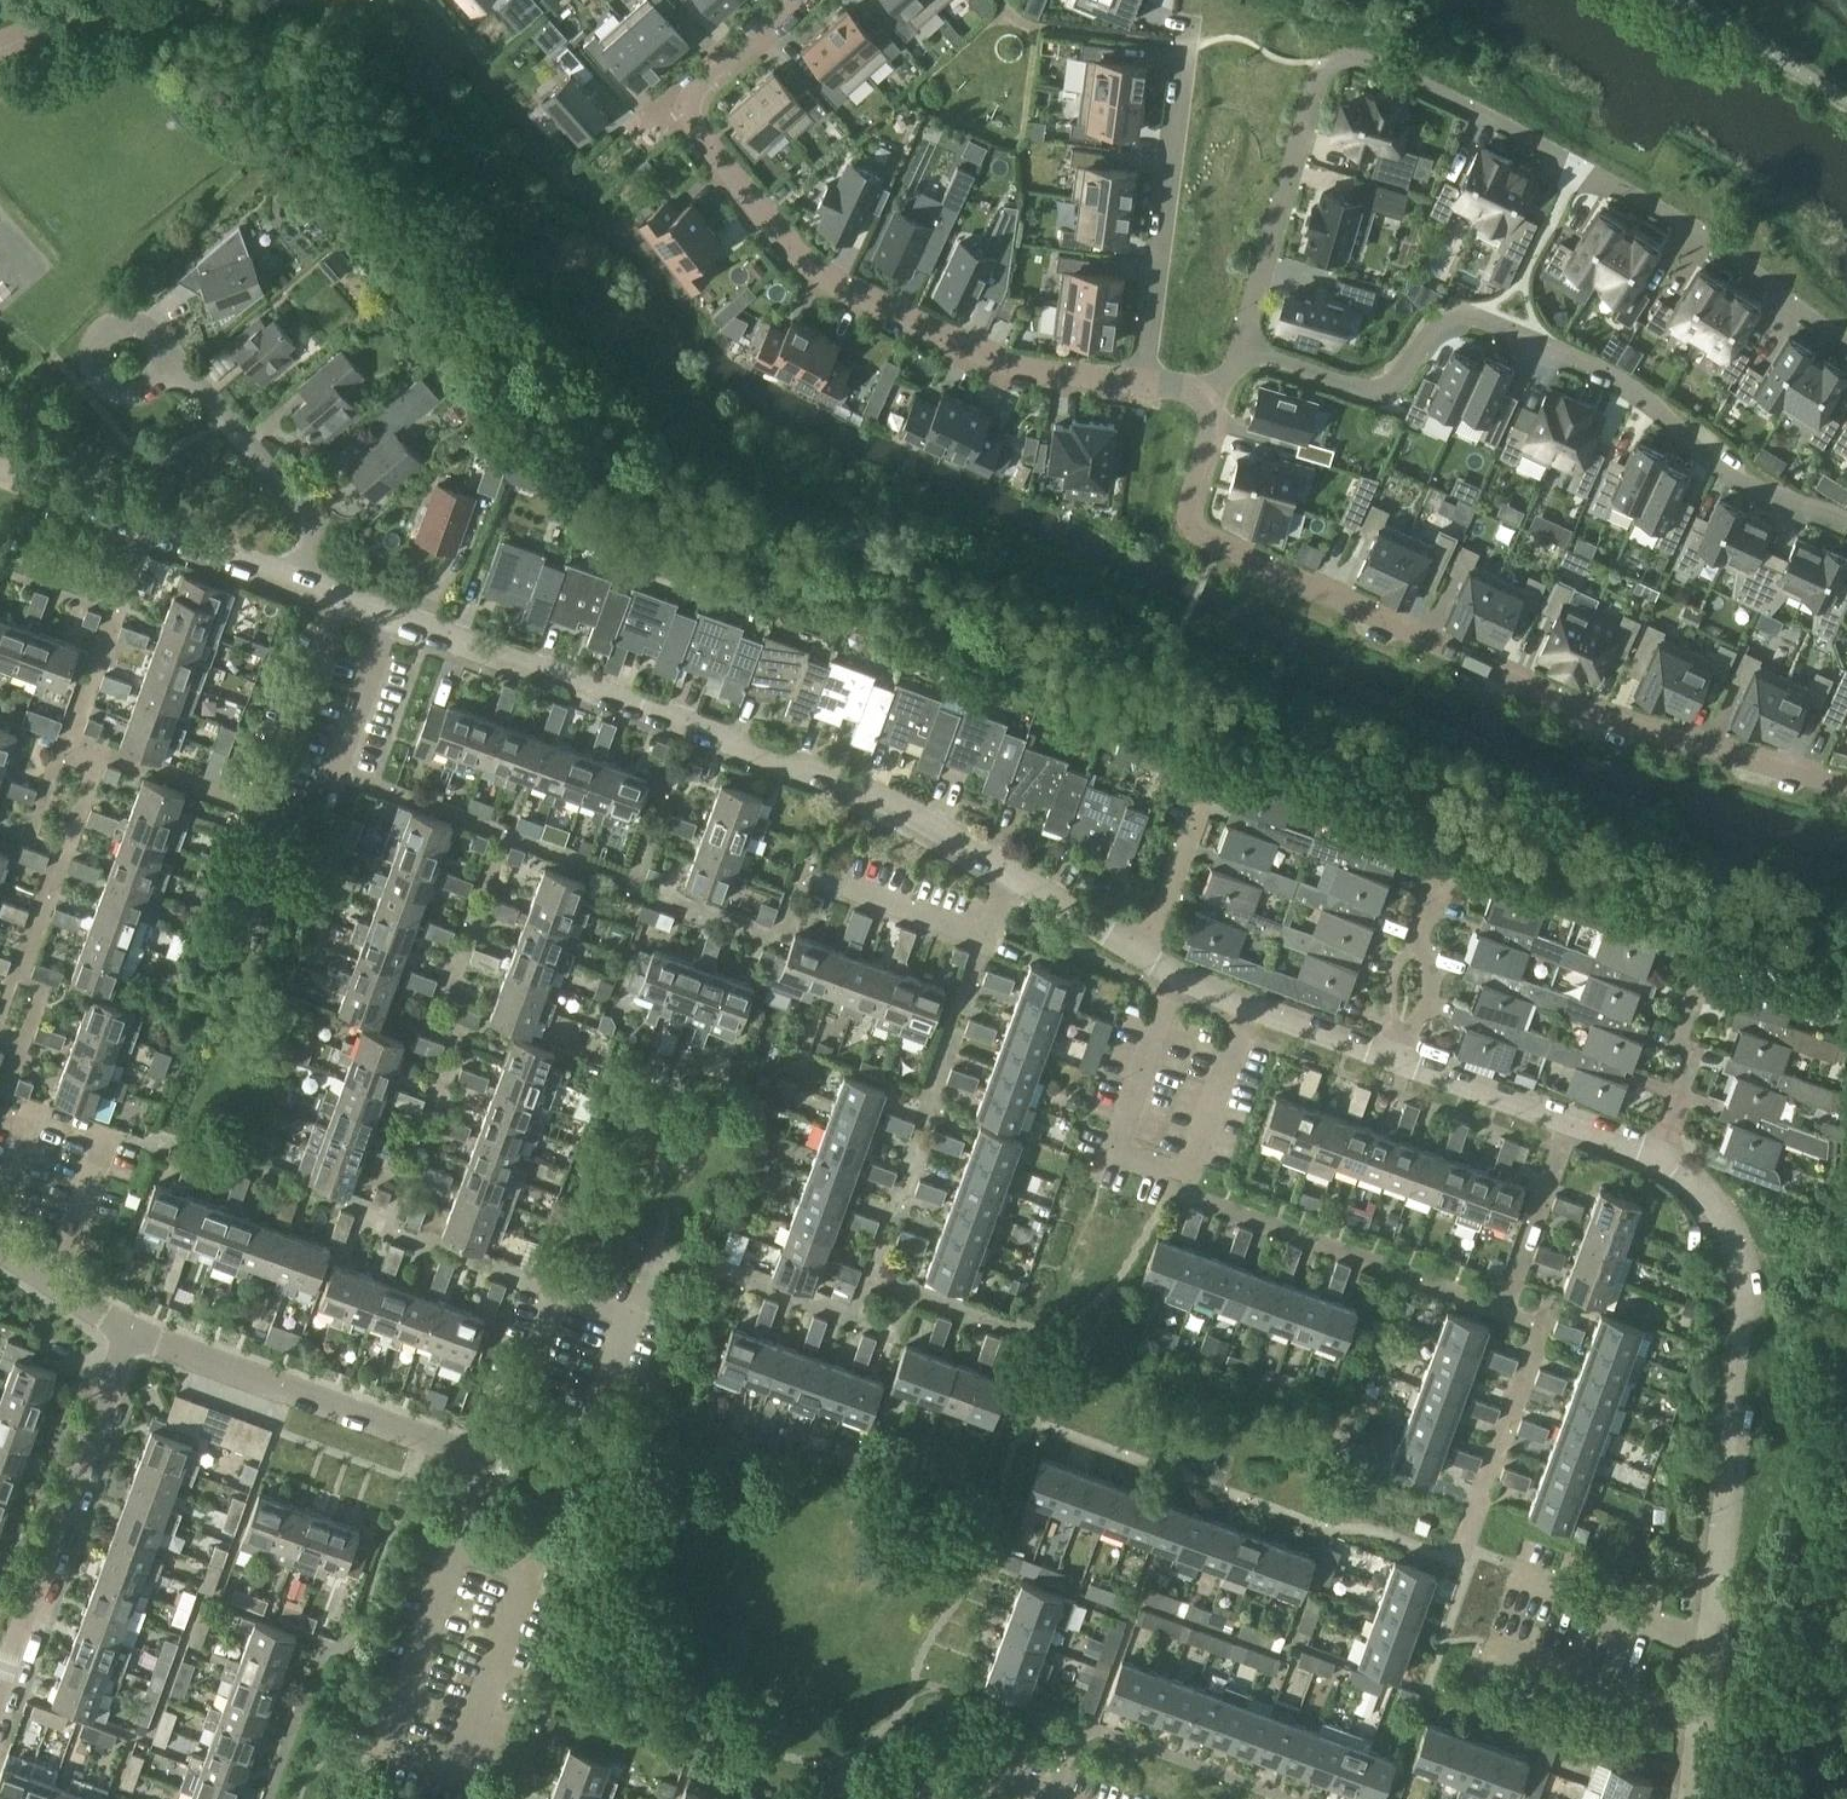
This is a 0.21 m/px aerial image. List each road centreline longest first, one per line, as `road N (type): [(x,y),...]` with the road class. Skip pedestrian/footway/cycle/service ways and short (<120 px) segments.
road 1 (residential): [(1846,341),(1658,208),(1394,70),(1346,56),(1321,66),(1309,92),(1247,351)]
road 2 (residential): [(1225,399),(1185,515),(1201,540),(1468,663),(1846,795)]
road 3 (residential): [(292,580),(890,797),(1008,868)]
road 4 (residential): [(795,0),(698,82),(686,105),(696,130),(797,253),(823,275),(1005,364),(1145,382)]
road 5 (residential): [(1247,351),(1363,392),(1387,386),(1435,326),(1458,314),(1477,315),(1612,371),(1742,472),(1846,522)]
road 6 (residential): [(1666,1154),(1734,1227),(1748,1323),(1693,1798)]
road 7 (residential): [(463,1540),(490,1457),(132,1331)]
road 8 (residential): [(0,1682),(132,1331)]
road 9 (residential): [(1145,382),(1189,43)]
road 10 (residential): [(0,482),(292,580)]
road 11 (residential): [(1140,955),(1415,1065)]
road 12 (residential): [(292,580),(311,539),(306,509),(171,362)]
road 13 (residential): [(1415,1065),(1666,1154)]
road 14 (residential): [(235,0),(44,28),(0,44)]
road 15 (residential): [(171,362),(141,391),(110,397),(87,375),(85,345),(97,324),(121,319),(147,331)]
road 16 (residential): [(1666,1154),(1697,1052),(1682,1040),(1707,966)]
road 17 (residential): [(1140,955),(1212,774)]
road 18 (residential): [(1415,1065),(1435,963),(1424,935),(1444,883)]
road 19 (residential): [(1008,868),(1140,955)]
road 20 (residential): [(132,1331),(0,1251)]

